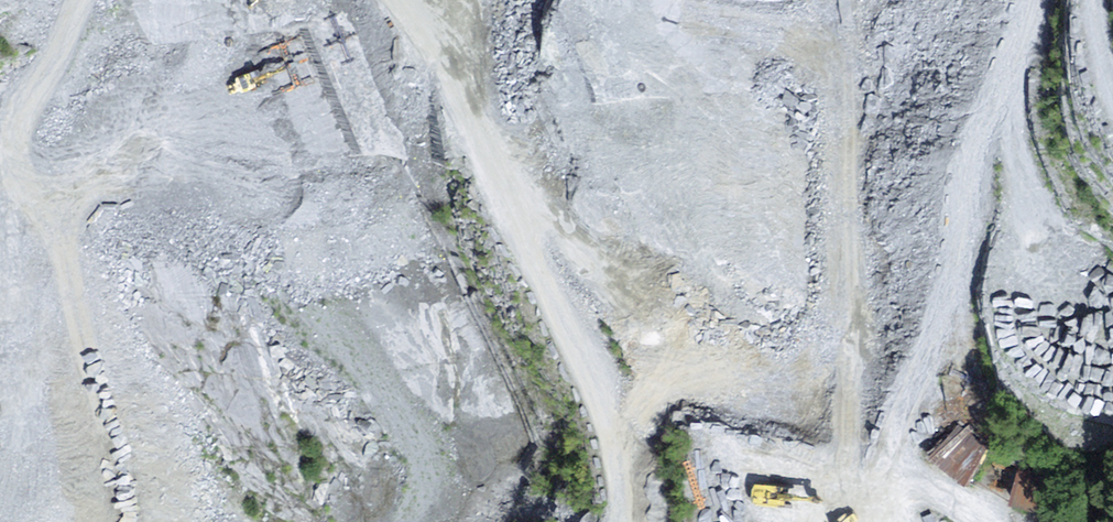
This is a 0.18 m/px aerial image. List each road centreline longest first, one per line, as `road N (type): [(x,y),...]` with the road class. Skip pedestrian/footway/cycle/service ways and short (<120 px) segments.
road 1 (track): [(628,521),(606,389),(478,142),(420,103),(126,0)]
road 2 (track): [(879,521),(878,481),(897,422),(942,339),(1032,0)]
road 3 (track): [(124,521),(115,446),(63,319),(38,156)]
road 4 (track): [(998,119),(1073,334)]
road 5 (track): [(478,142),(505,18),(497,0)]
road 6 (track): [(891,441),(1011,521)]

